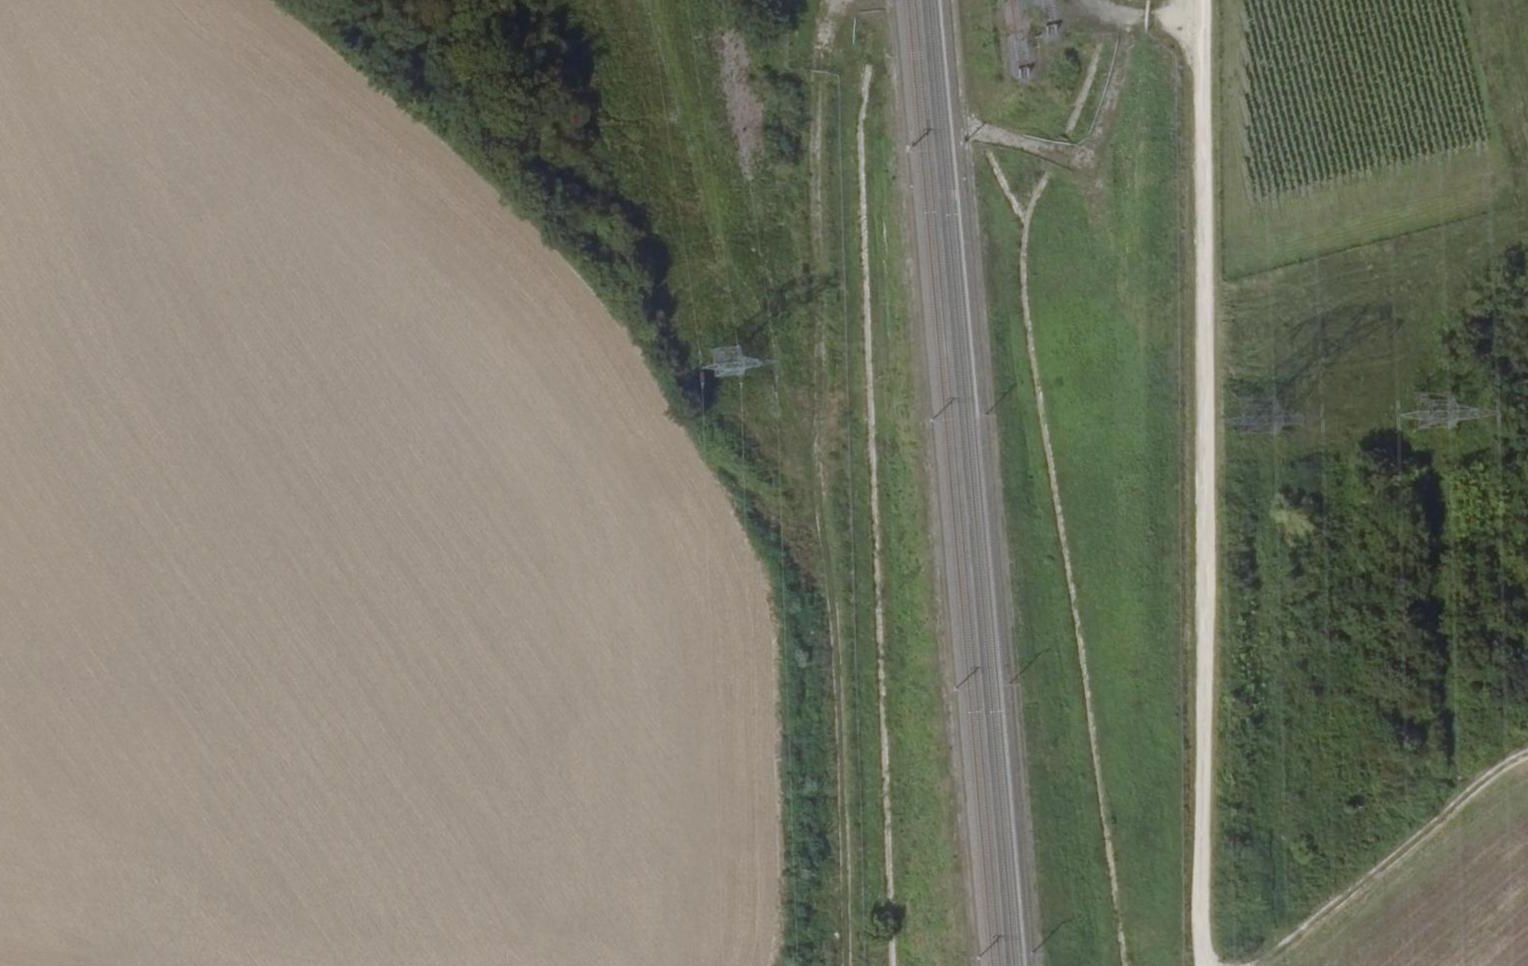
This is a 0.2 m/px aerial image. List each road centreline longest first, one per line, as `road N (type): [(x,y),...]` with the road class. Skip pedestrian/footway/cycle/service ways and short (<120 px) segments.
road 1 (track): [(1206,965),(1200,0)]
road 2 (track): [(1260,965),(1384,880),(1527,754)]

